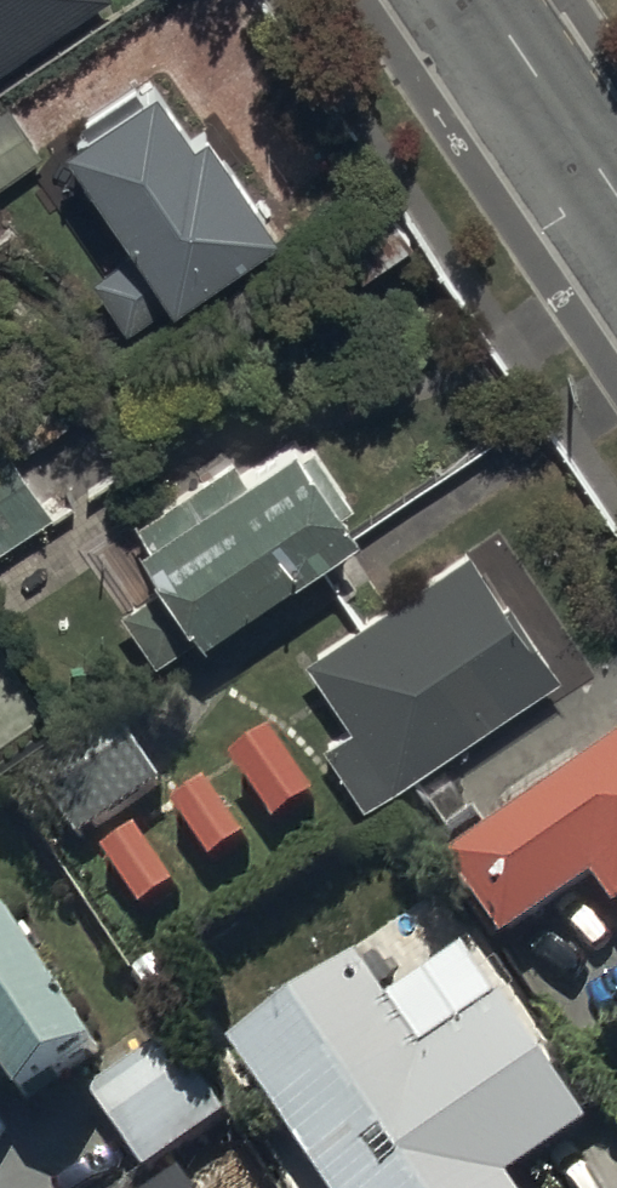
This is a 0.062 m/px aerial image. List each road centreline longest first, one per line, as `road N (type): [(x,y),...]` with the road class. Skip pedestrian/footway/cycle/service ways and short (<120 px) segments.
road 1 (tertiary): [(616,199),(483,0)]

